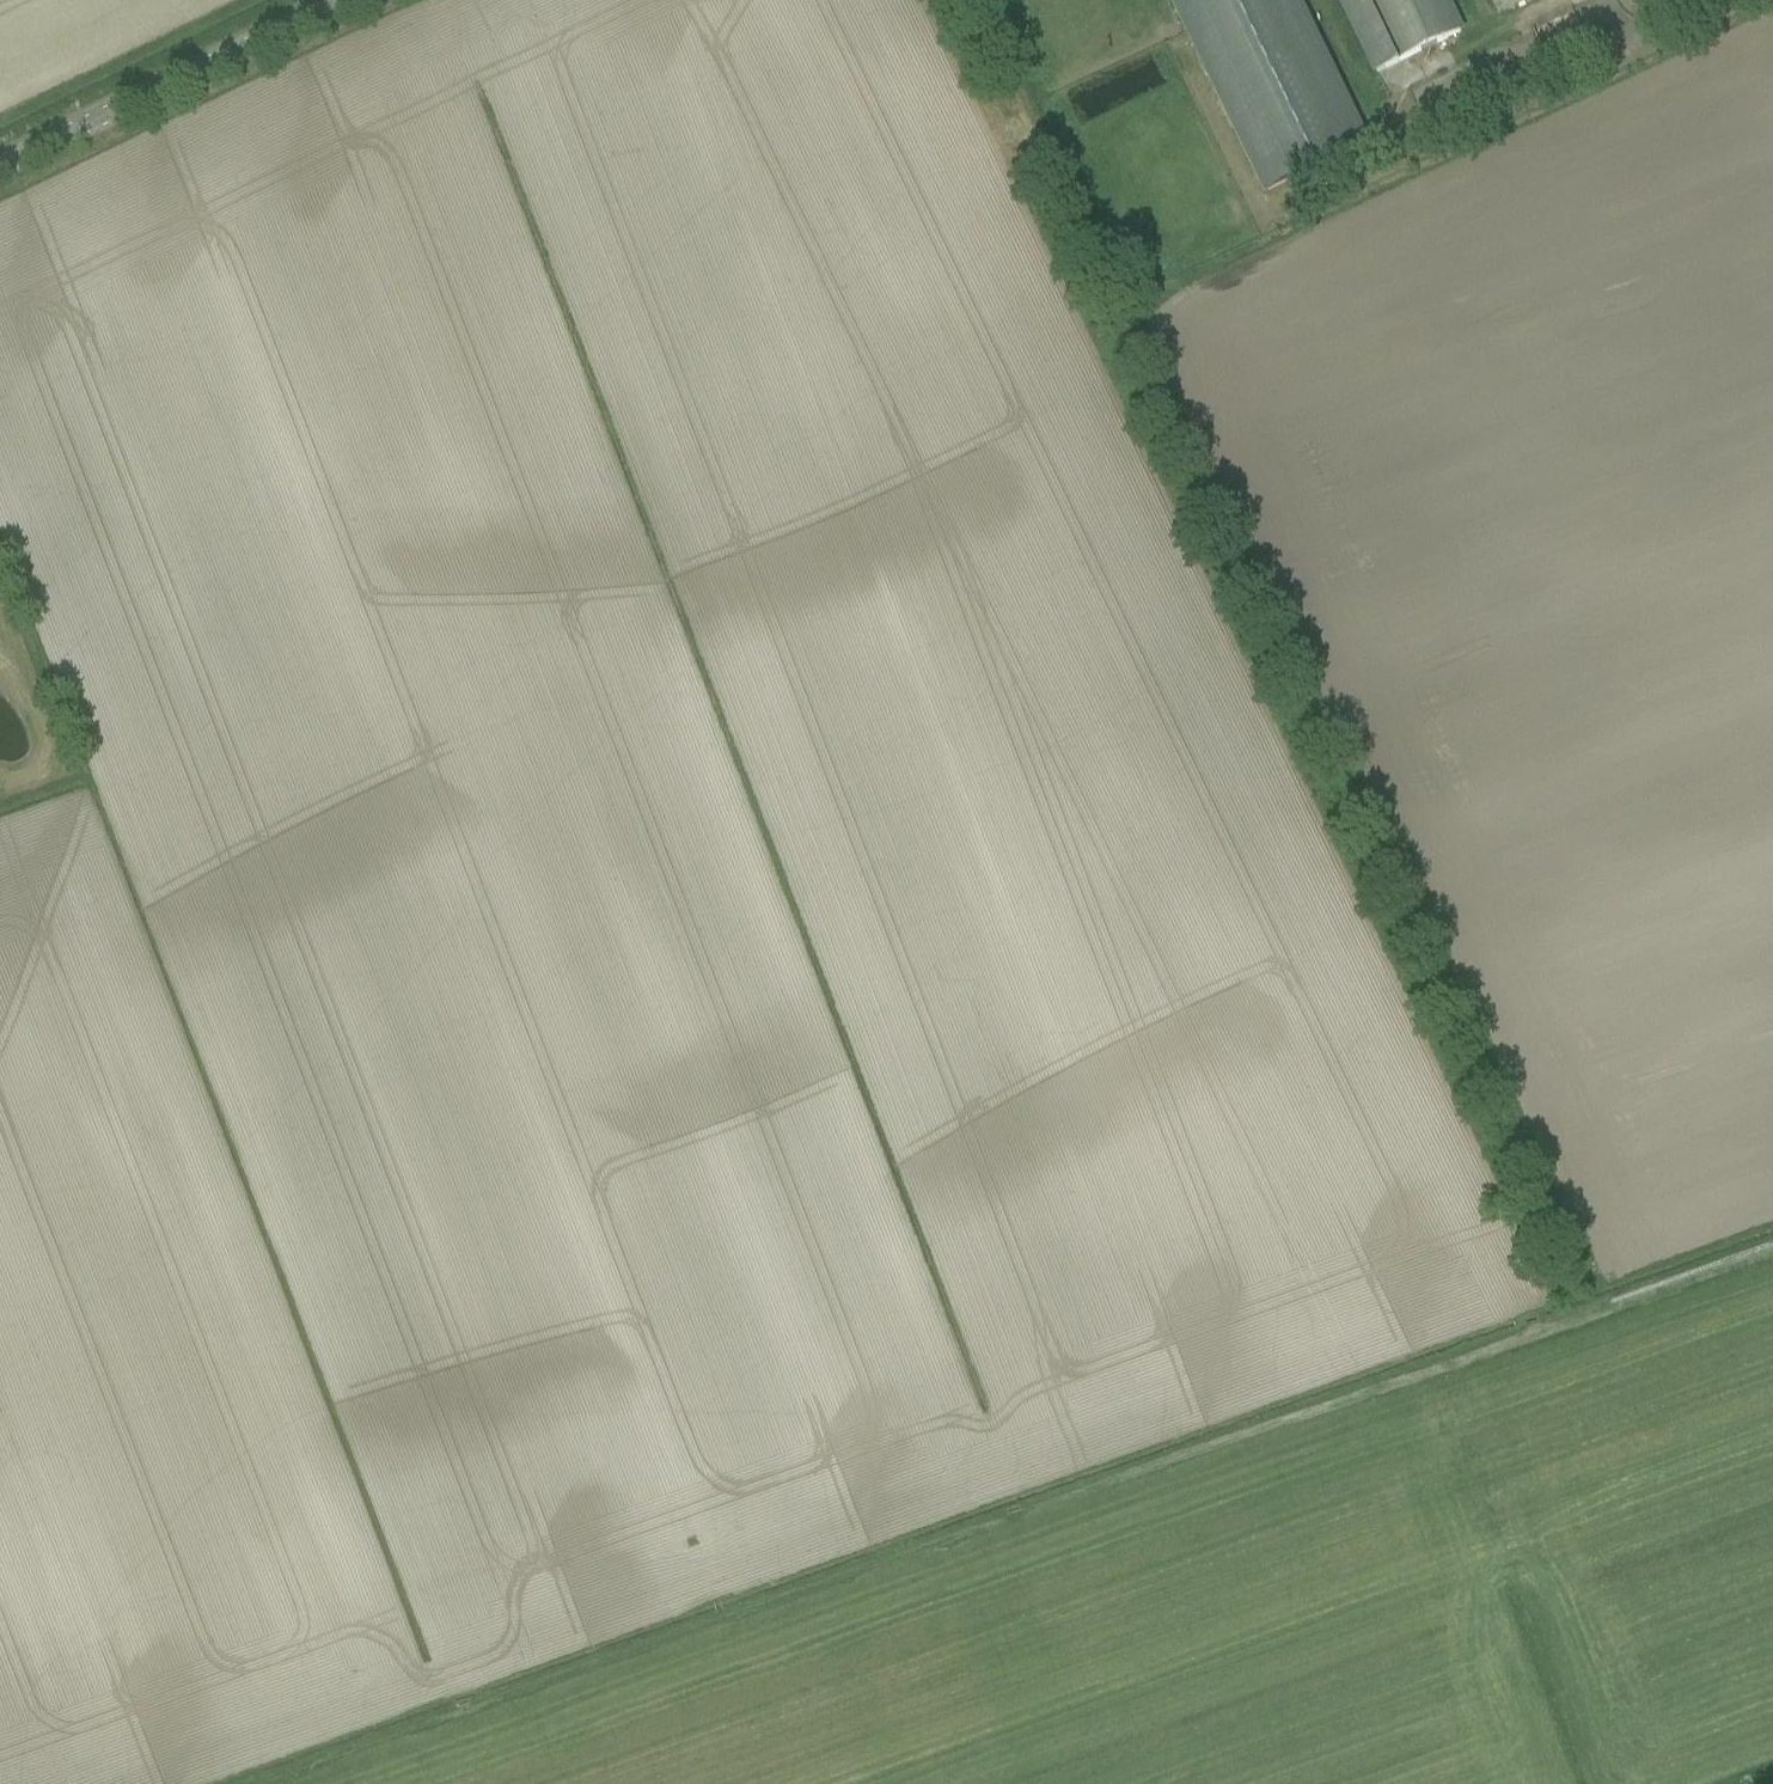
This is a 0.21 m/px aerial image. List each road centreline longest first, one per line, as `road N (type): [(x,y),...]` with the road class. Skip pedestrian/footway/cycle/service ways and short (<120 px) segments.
road 1 (unclassified): [(0,164),(336,0)]
road 2 (track): [(1772,1250),(1481,1353)]

